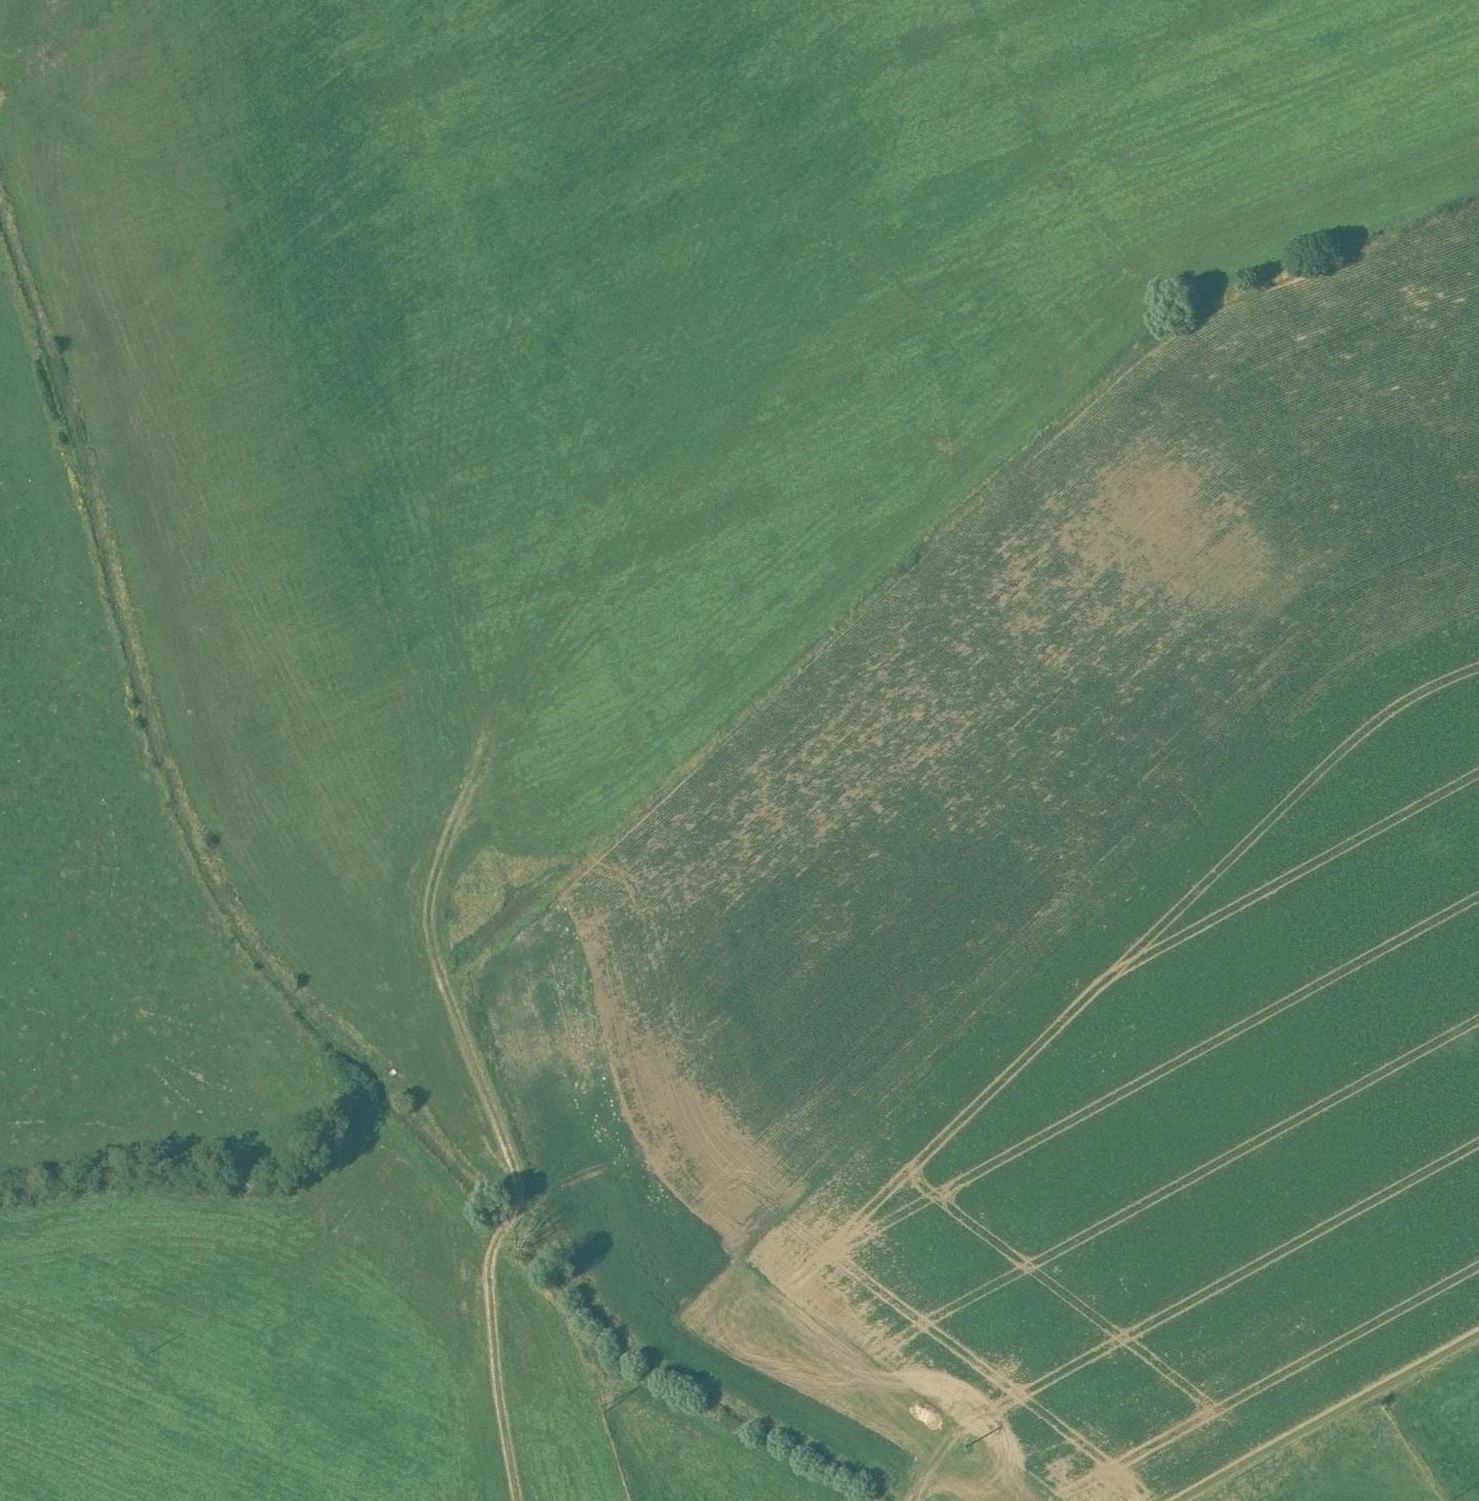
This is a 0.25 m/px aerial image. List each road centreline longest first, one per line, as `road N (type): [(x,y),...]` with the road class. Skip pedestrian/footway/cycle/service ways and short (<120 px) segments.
road 1 (track): [(517,1500),(491,1274),(520,1193),(441,977)]

